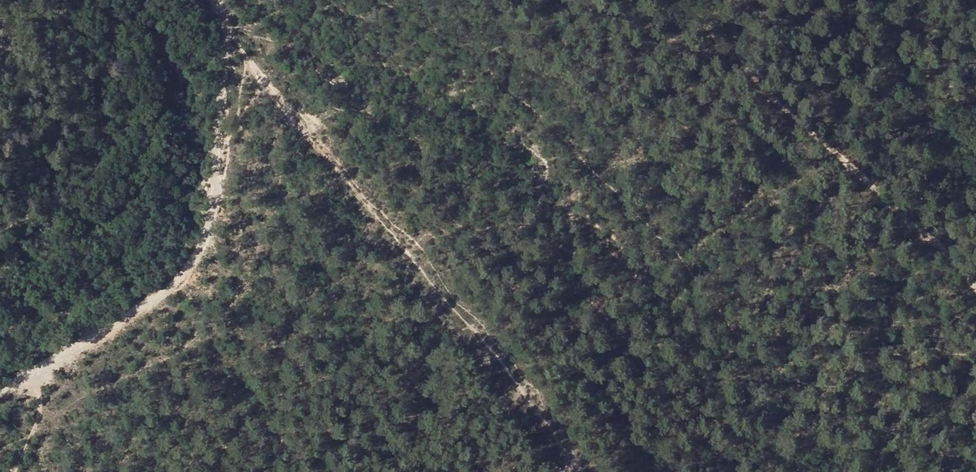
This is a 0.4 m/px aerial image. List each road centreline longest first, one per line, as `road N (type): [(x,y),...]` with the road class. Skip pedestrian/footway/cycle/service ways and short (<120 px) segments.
road 1 (track): [(587,471),(557,450),(537,405),(498,356),(431,296),(229,53)]
road 2 (track): [(0,394),(143,312),(212,231),(229,53)]
road 3 (track): [(728,0),(743,67),(975,290)]

